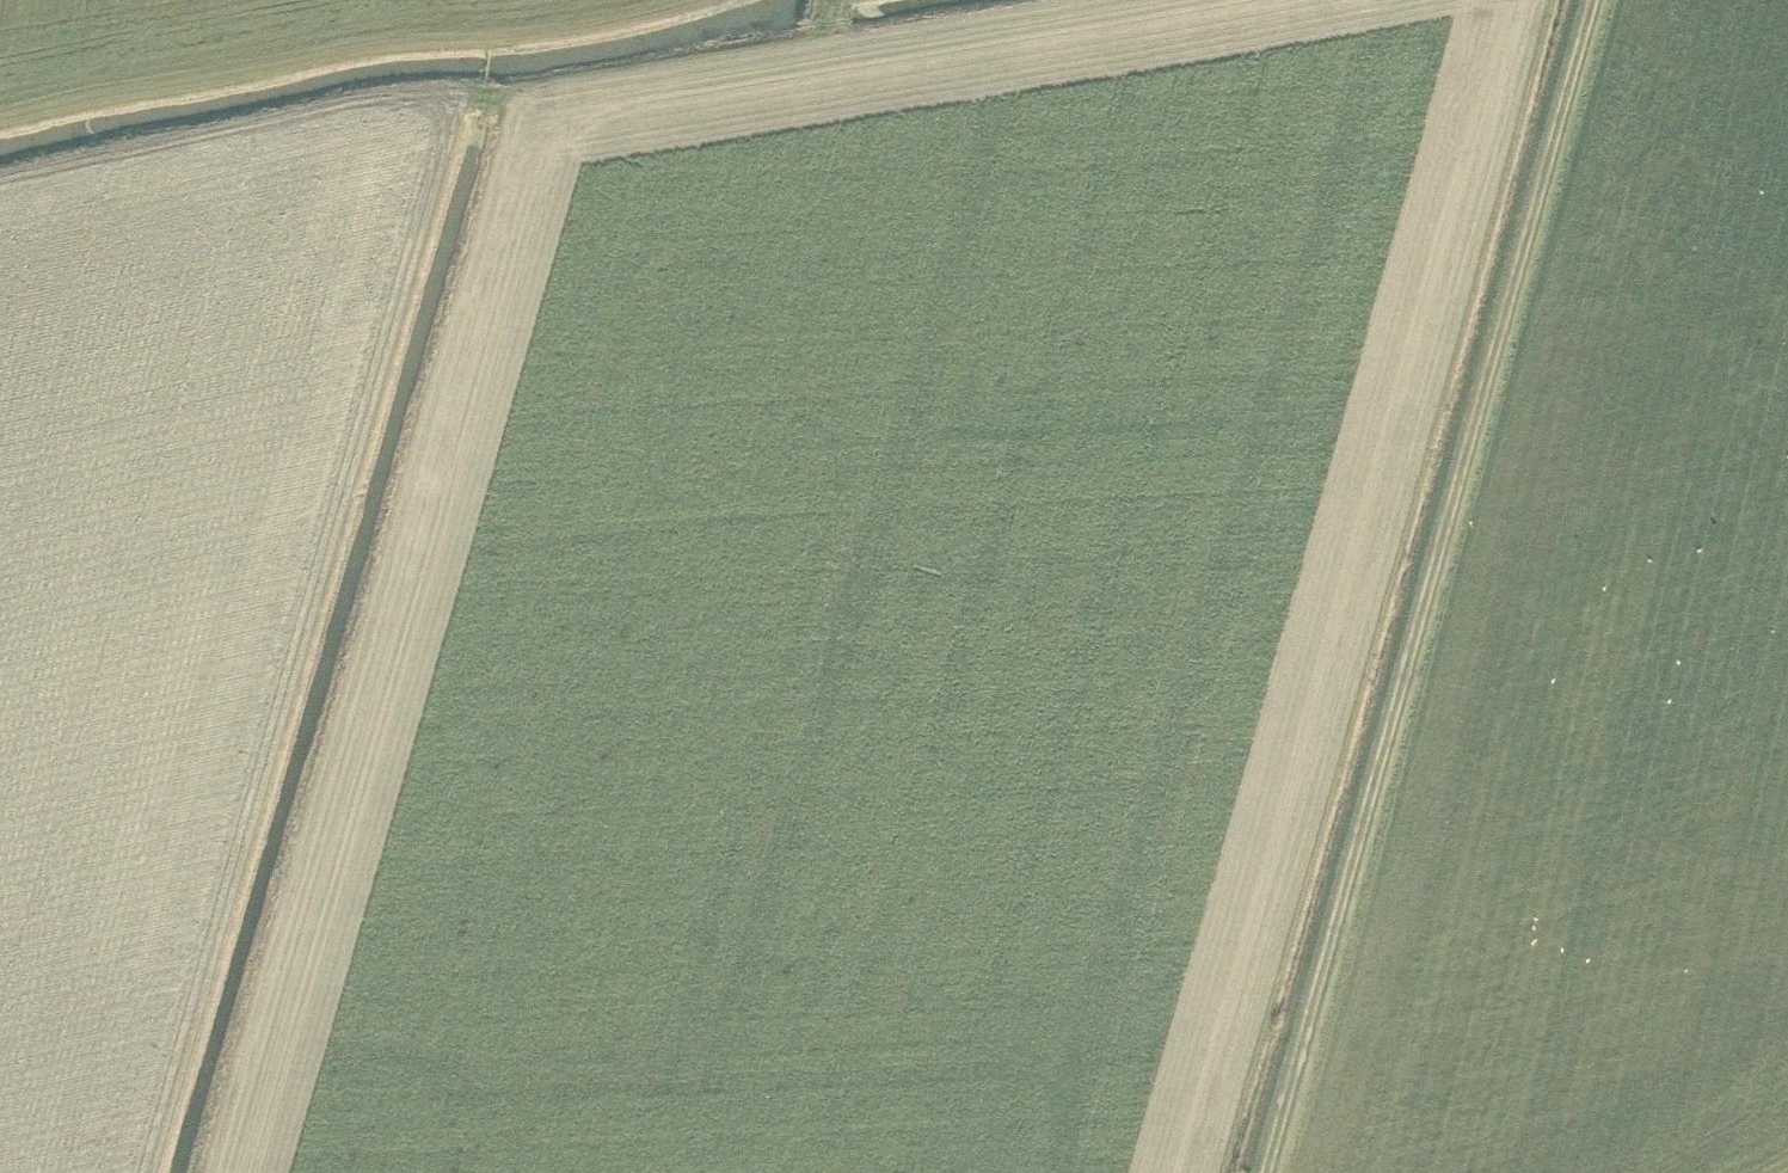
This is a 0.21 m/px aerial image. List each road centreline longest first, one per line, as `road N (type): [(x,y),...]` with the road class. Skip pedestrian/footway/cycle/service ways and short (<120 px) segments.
road 1 (track): [(1592,0),(1265,1172)]

